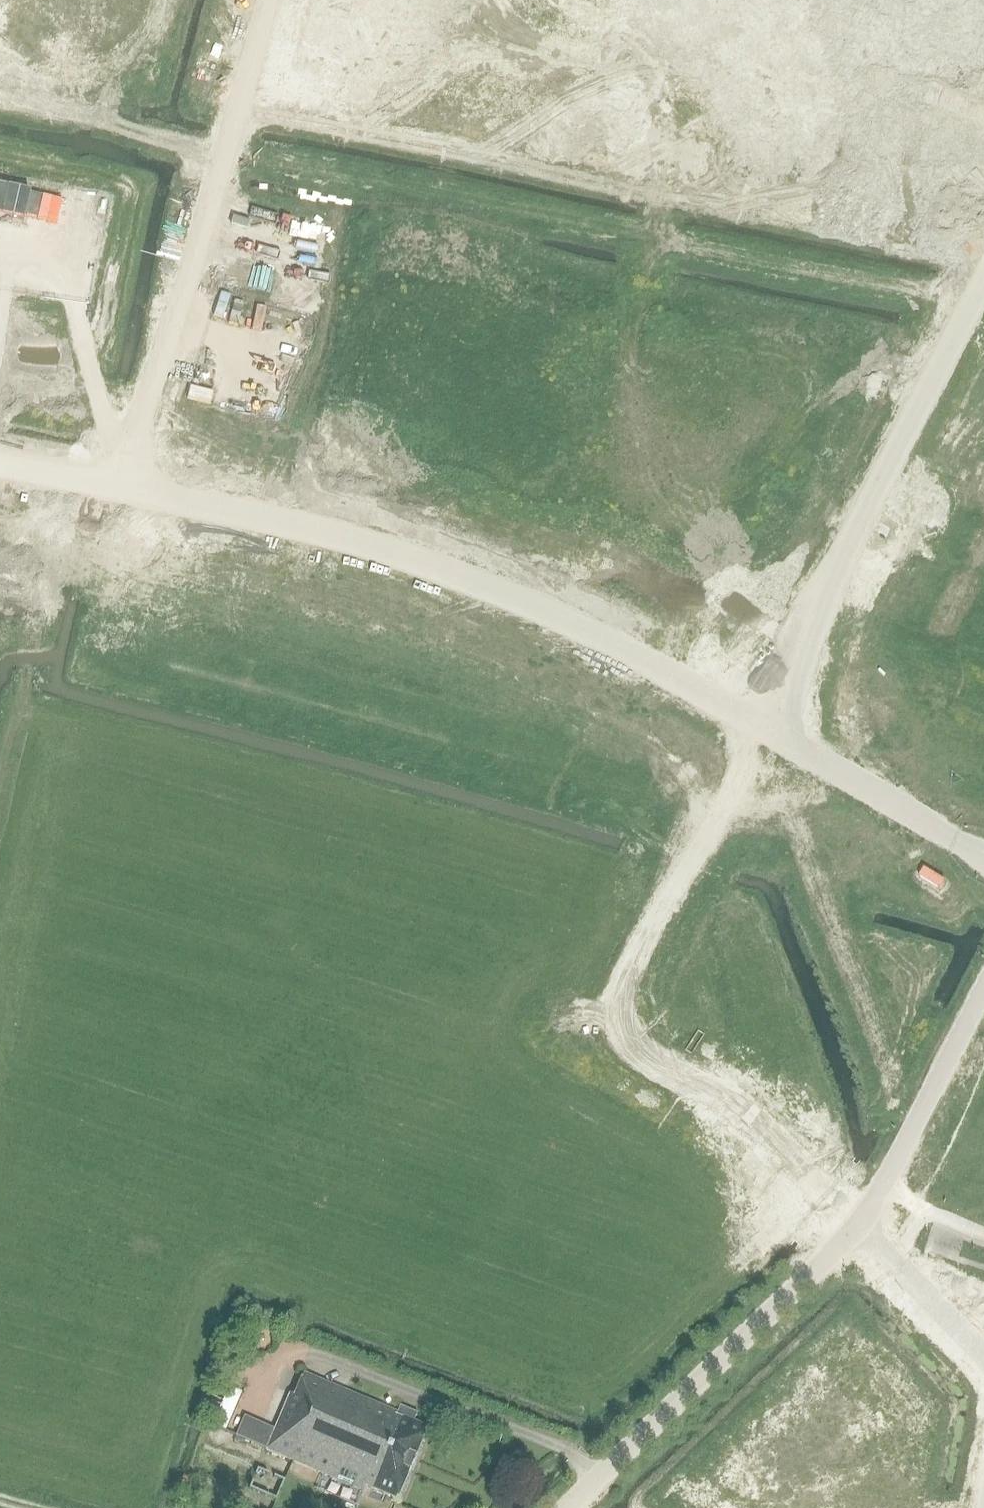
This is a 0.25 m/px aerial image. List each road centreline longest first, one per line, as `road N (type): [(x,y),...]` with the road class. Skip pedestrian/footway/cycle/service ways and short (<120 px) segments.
road 1 (tertiary): [(983,851),(538,608),(372,545),(121,488)]
road 2 (residential): [(121,488),(266,0)]
road 3 (track): [(983,276),(754,721)]
road 4 (track): [(660,912),(622,984),(625,1036),(641,1056),(718,1100),(778,1149),(858,1227)]
road 5 (unclassified): [(567,1507),(858,1227)]
road 6 (unclassified): [(858,1227),(983,984)]
road 7 (track): [(660,912),(754,721)]
road 8 (unclassified): [(858,1227),(983,1356)]
road 9 (tertiary): [(121,488),(0,464)]

